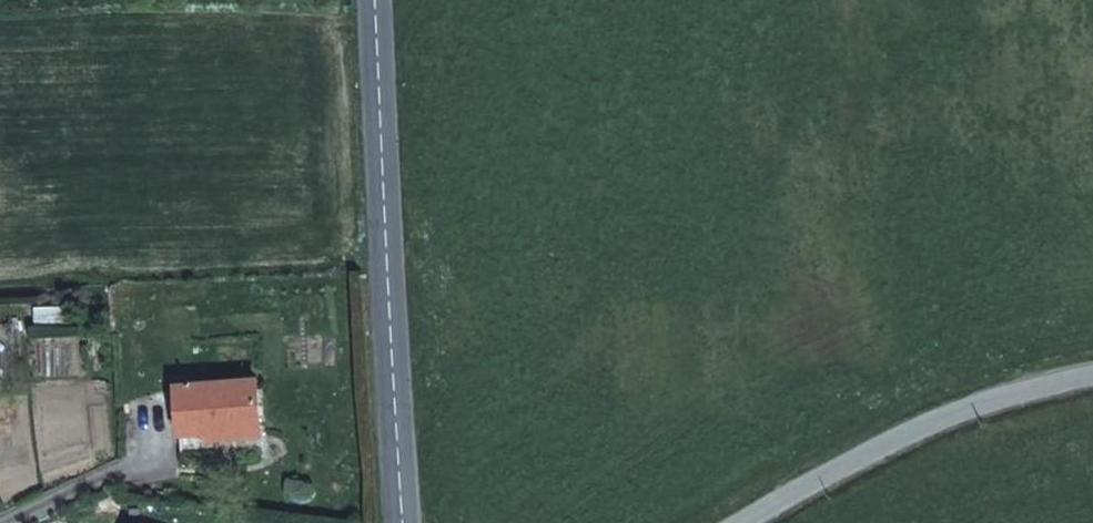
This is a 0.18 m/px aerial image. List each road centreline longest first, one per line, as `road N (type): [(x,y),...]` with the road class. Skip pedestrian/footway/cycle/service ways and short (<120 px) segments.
road 1 (secondary): [(380,0),(403,522)]
road 2 (unclassified): [(1092,374),(962,408),(741,522)]

